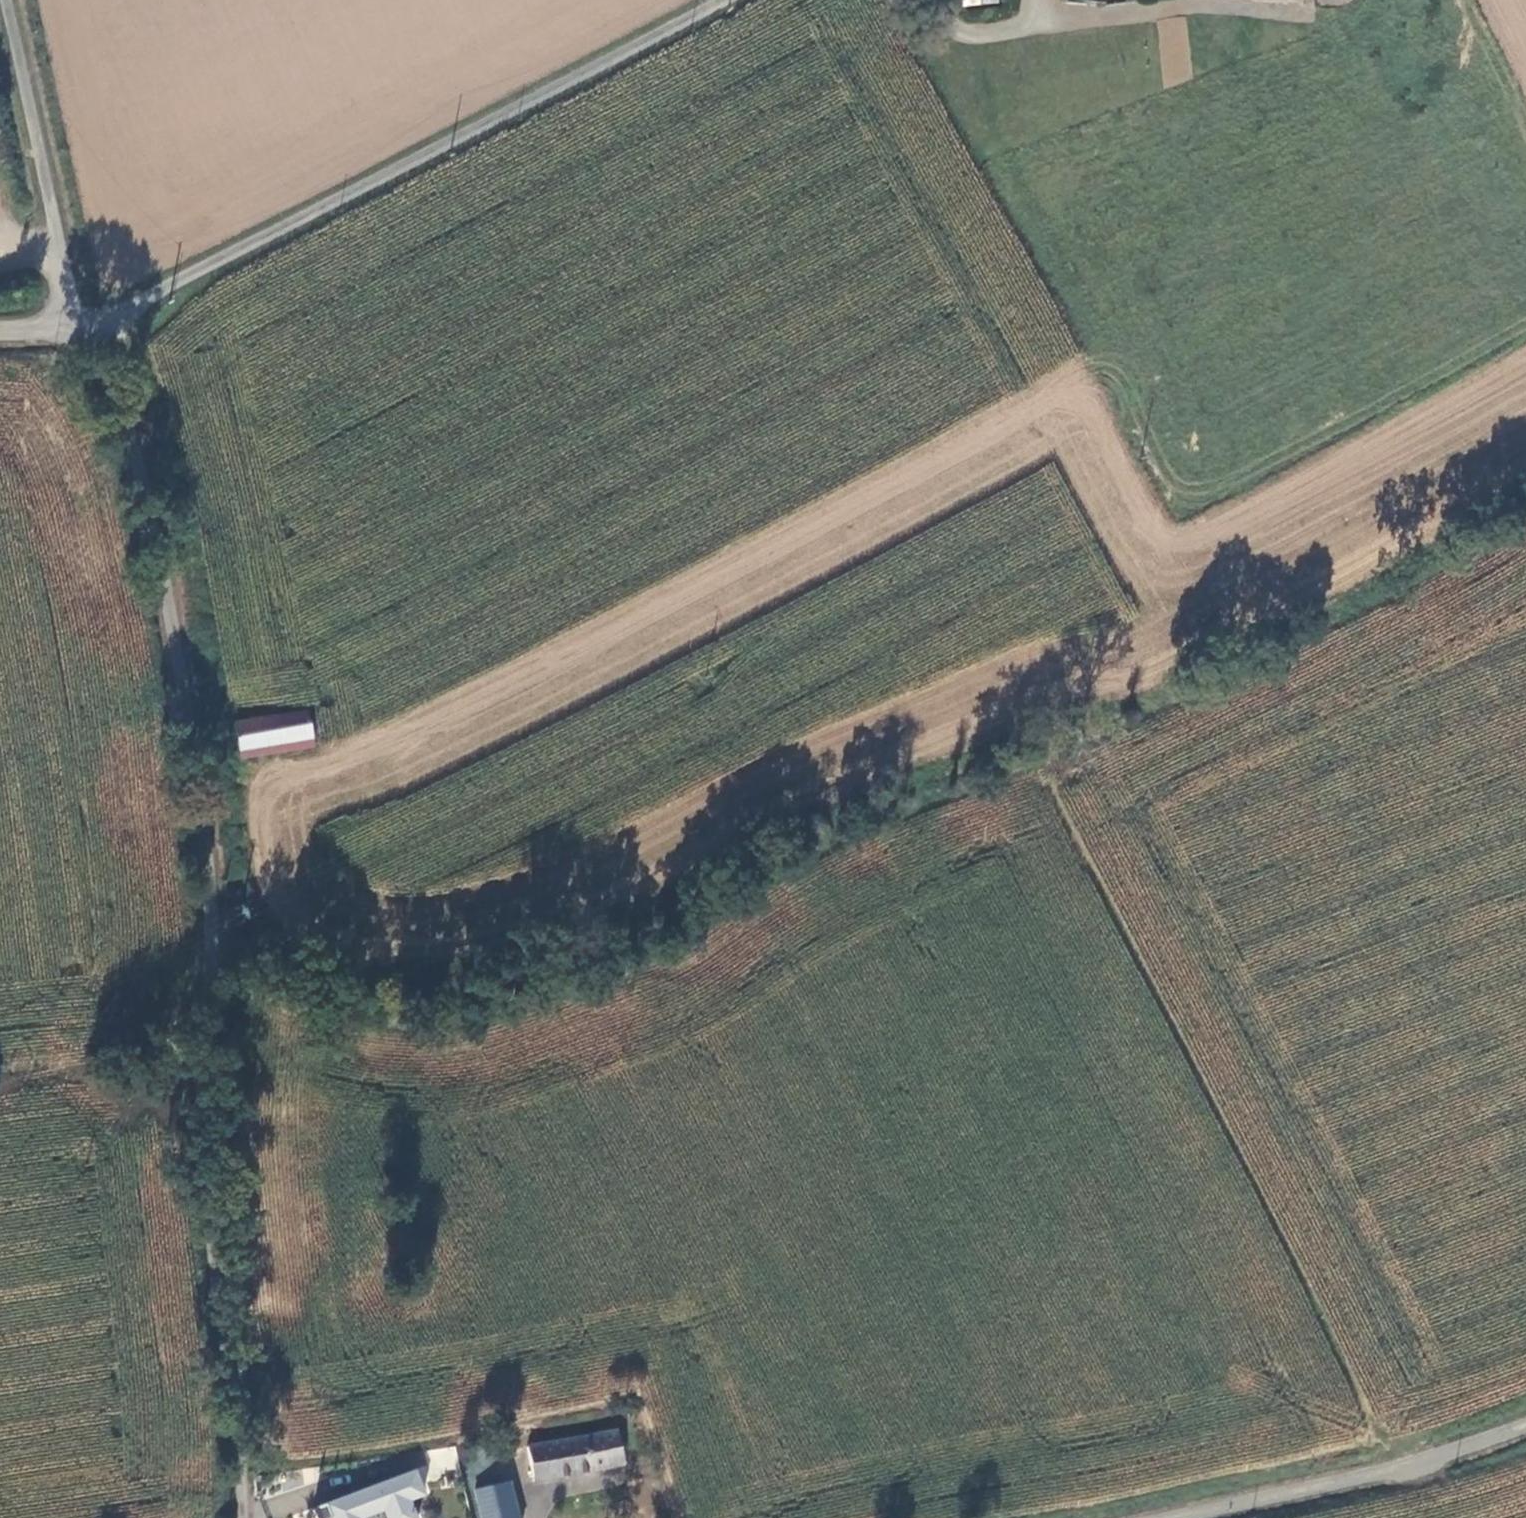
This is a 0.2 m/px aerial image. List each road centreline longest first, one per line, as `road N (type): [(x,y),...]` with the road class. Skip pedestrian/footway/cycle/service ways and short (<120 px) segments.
road 1 (residential): [(241,1517),(196,1053),(209,963),(188,738),(147,496),(107,367),(87,329)]
road 2 (unclassified): [(1155,1517),(1314,1483),(1525,1420)]

